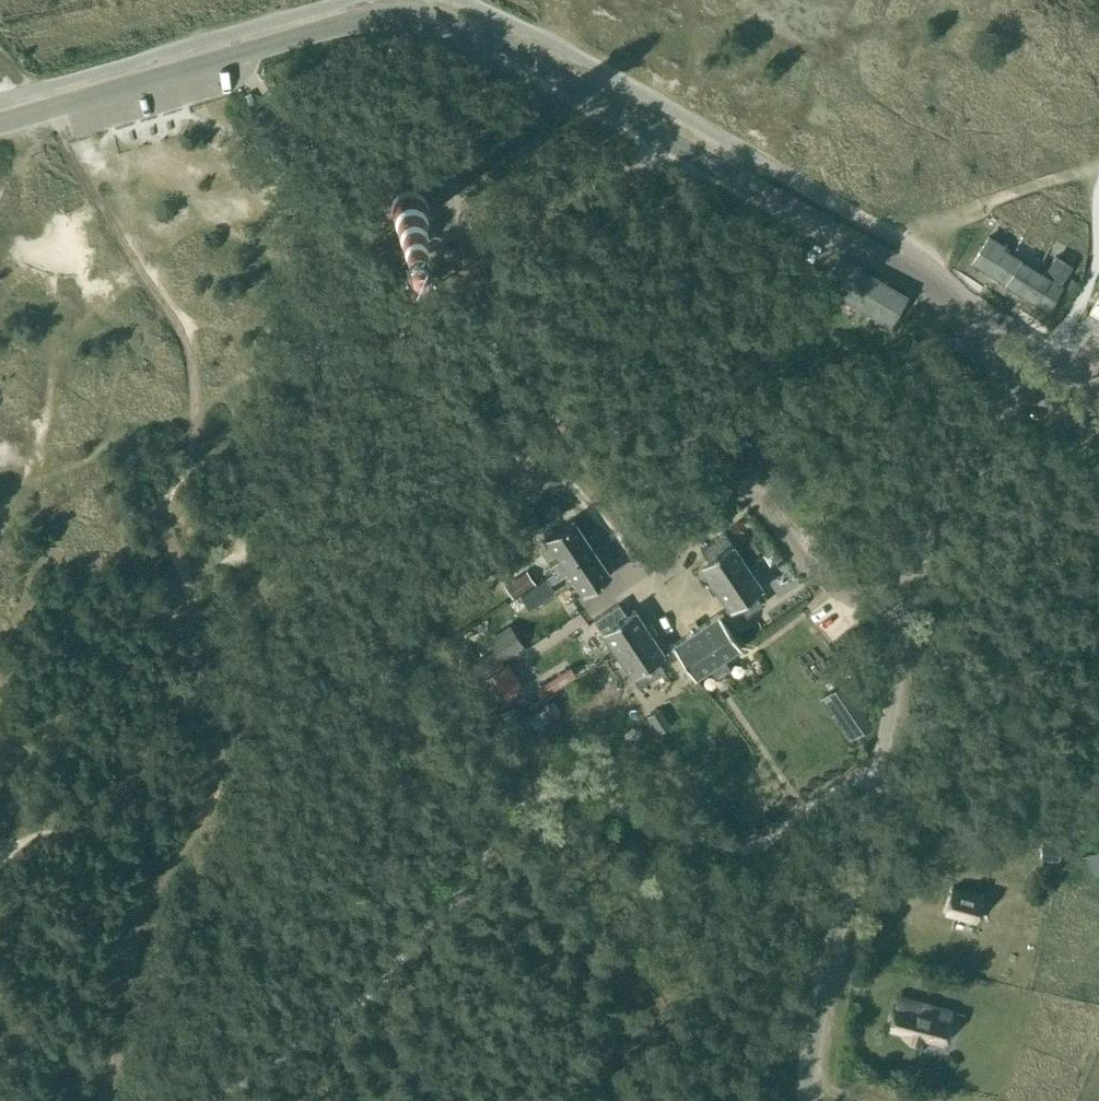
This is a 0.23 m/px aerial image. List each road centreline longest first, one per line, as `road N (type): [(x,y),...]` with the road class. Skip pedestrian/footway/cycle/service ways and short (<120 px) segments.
road 1 (tertiary): [(1025,373),(959,306),(909,270),(504,47),(422,20),(345,27),(0,121)]
road 2 (unclassified): [(807,1100),(918,544),(979,424),(1025,373)]

